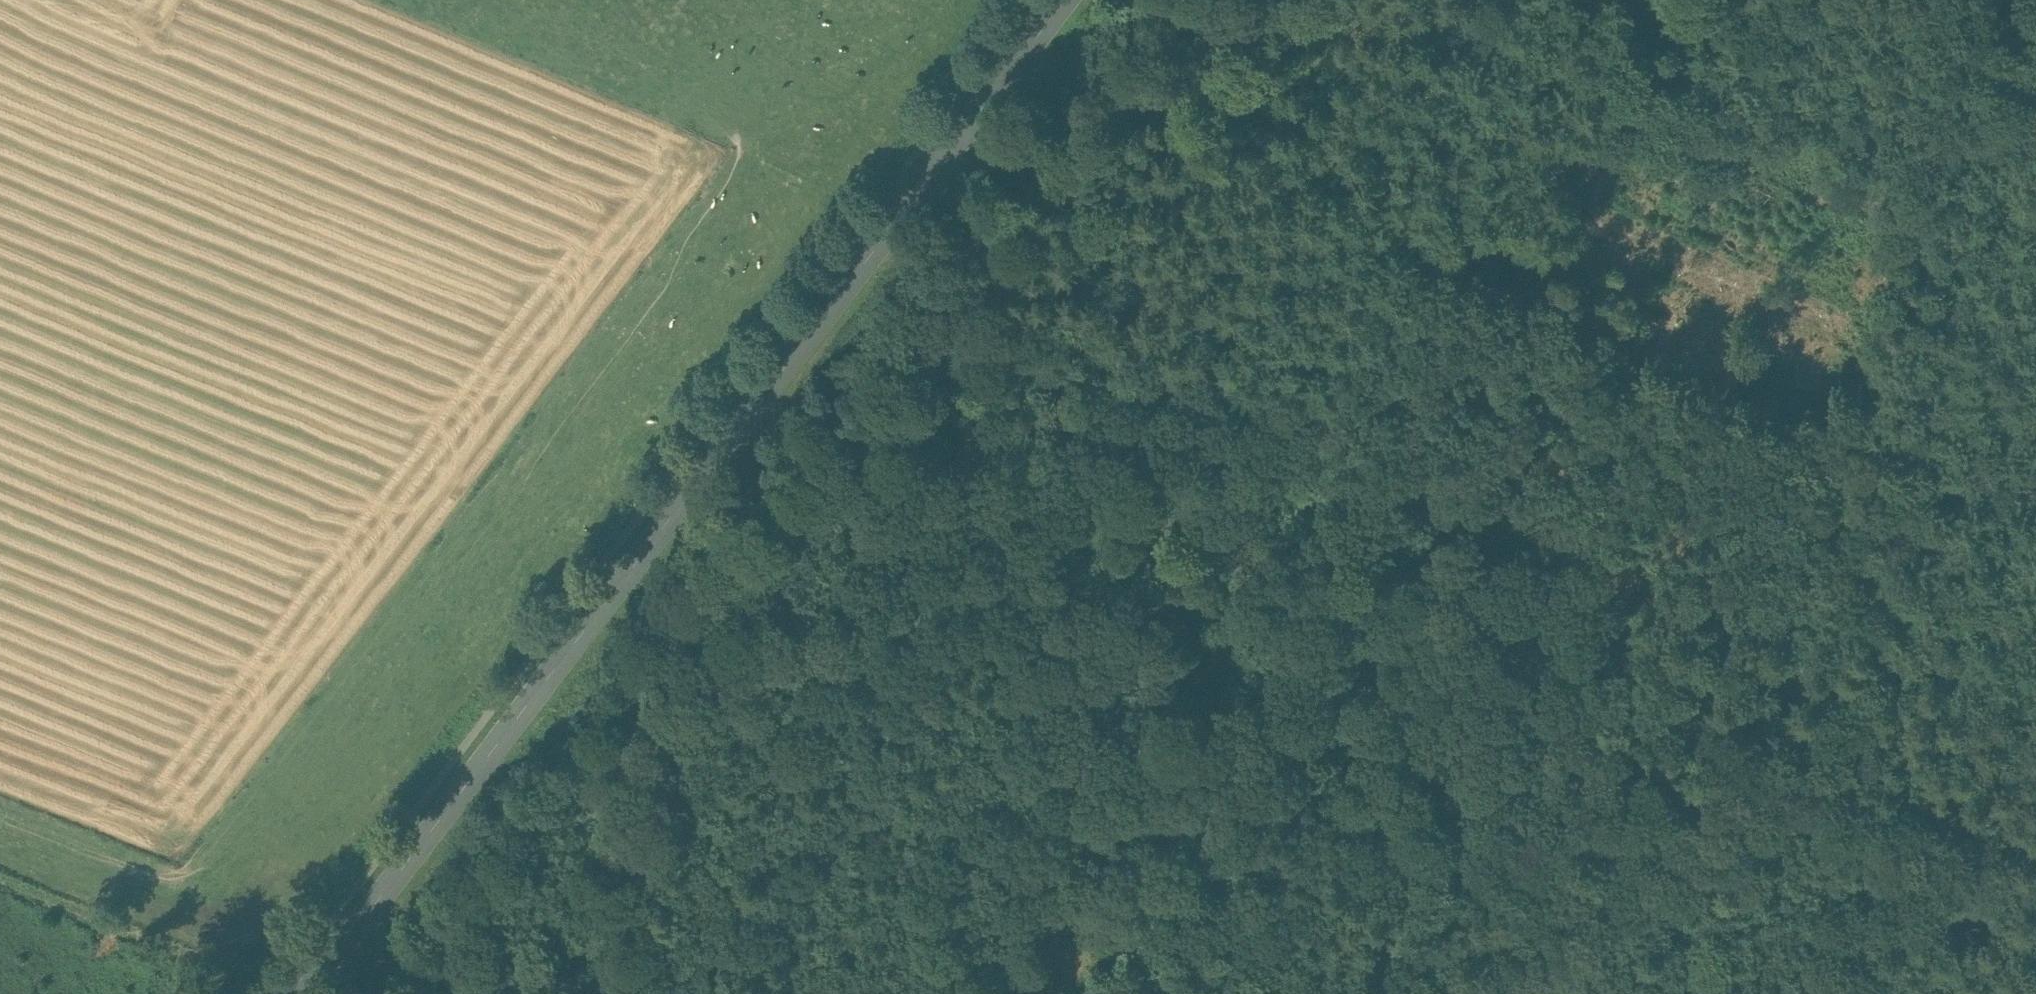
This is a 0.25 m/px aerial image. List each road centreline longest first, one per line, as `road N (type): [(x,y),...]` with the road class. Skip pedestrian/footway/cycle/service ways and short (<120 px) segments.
road 1 (track): [(869,248),(2035,717)]
road 2 (secondary): [(301,993),(1060,0)]
road 3 (track): [(1163,371),(1234,197),(1369,32),(1384,0)]
road 4 (track): [(1577,535),(1523,646)]

